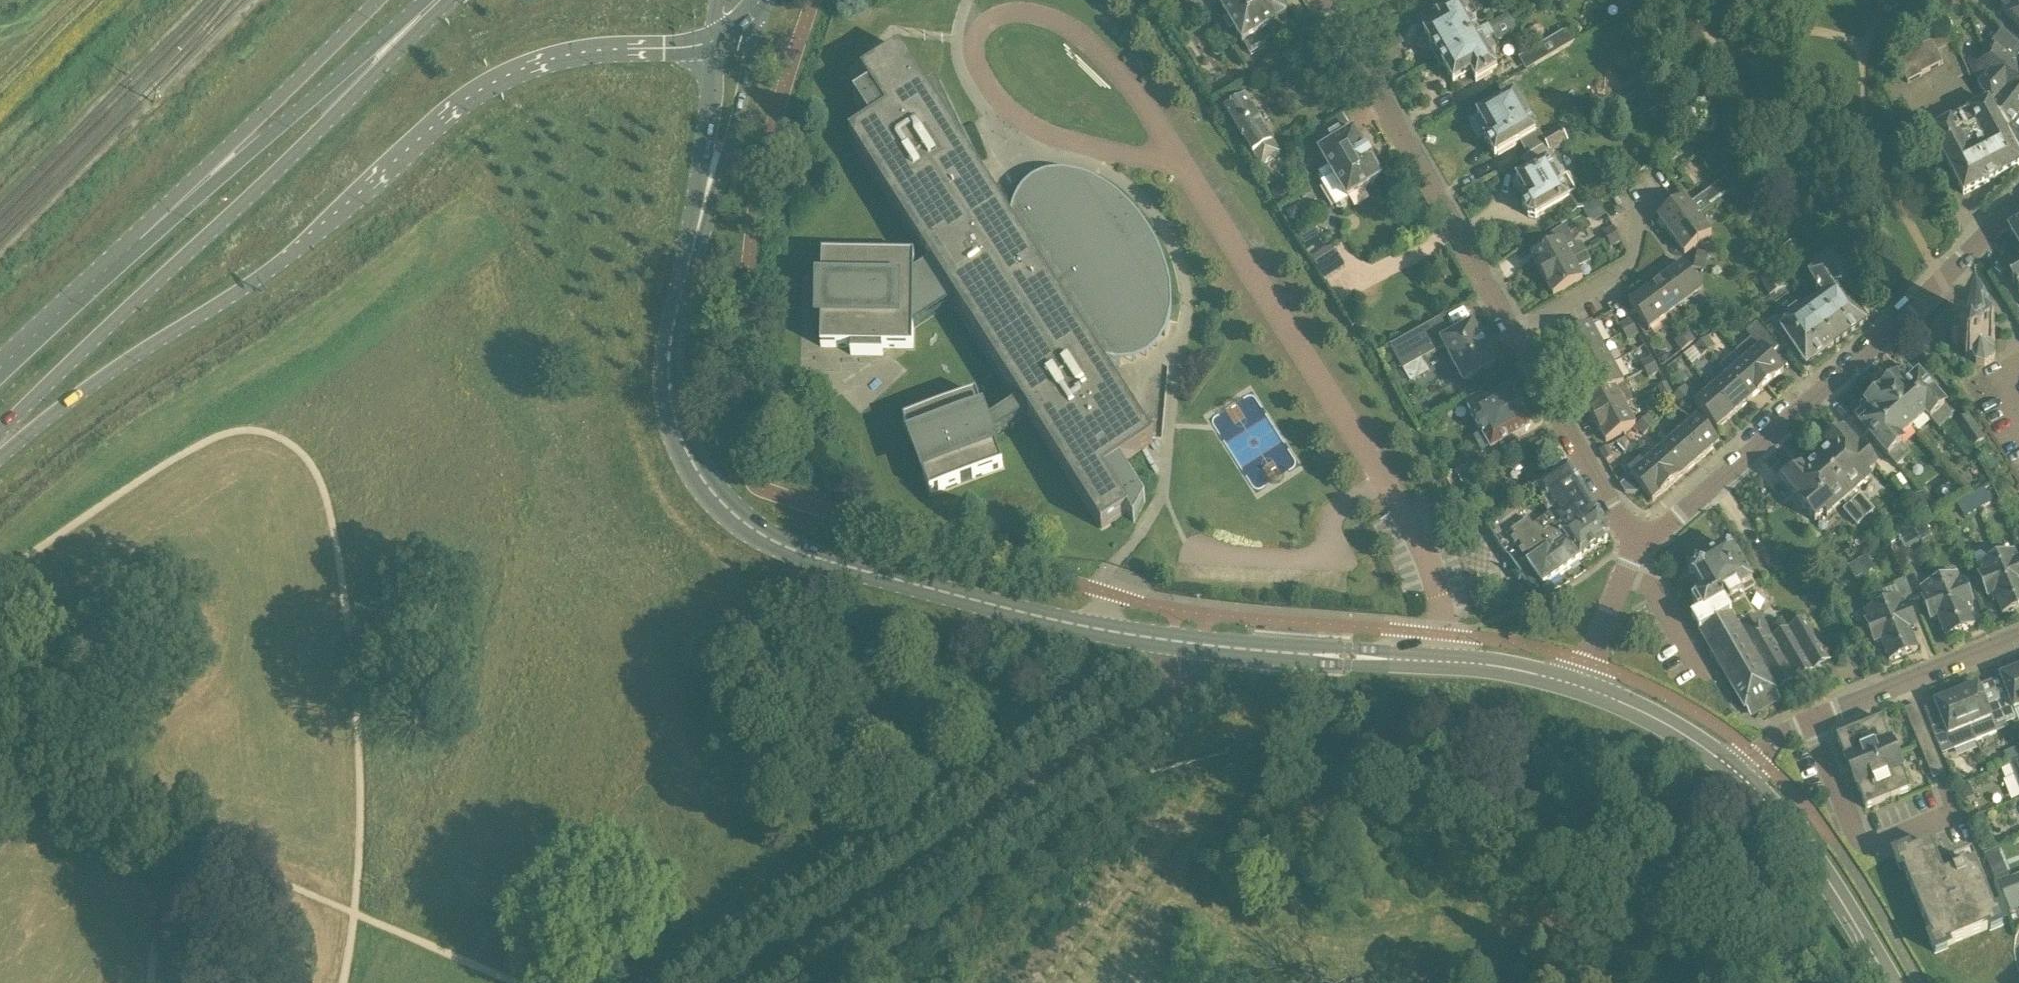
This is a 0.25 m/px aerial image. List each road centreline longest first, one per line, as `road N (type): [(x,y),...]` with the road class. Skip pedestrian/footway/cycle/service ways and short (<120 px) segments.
road 1 (primary): [(0,458),(302,246),(495,81),(568,54),(713,41)]
road 2 (tertiary): [(1185,643),(1083,628),(782,546),(736,517),(691,463),(669,389),(669,349),(700,225)]
road 3 (residential): [(1638,546),(1321,0)]
road 4 (primary): [(0,430),(329,120),(424,13)]
road 5 (unclassified): [(752,982),(1160,712),(1174,696),(1185,643)]
road 6 (residential): [(1638,546),(1953,263)]
road 7 (primary): [(424,13),(142,238)]
road 8 (primary): [(377,0),(142,238)]
road 9 (track): [(1239,749),(1054,982)]
road 10 (tertiary): [(1894,982),(1801,835),(1741,772)]
road 11 (residential): [(1812,721),(1860,847),(1954,813)]
road 12 (tertiary): [(700,225),(741,108),(759,1)]
road 13 (tertiary): [(1812,721),(2018,637)]
road 14 (tertiary): [(1584,685),(1379,658)]
road 15 (primary): [(142,238),(0,368)]
road 16 (tertiary): [(713,41),(700,225)]
road 17 (tertiary): [(1741,772),(1657,718),(1584,685)]
road 18 (residential): [(1953,263),(2008,330),(2003,373),(2018,406)]
road 19 (tertiary): [(1318,655),(1185,643)]
road 20 (residential): [(1624,575),(1656,595),(1701,678)]

